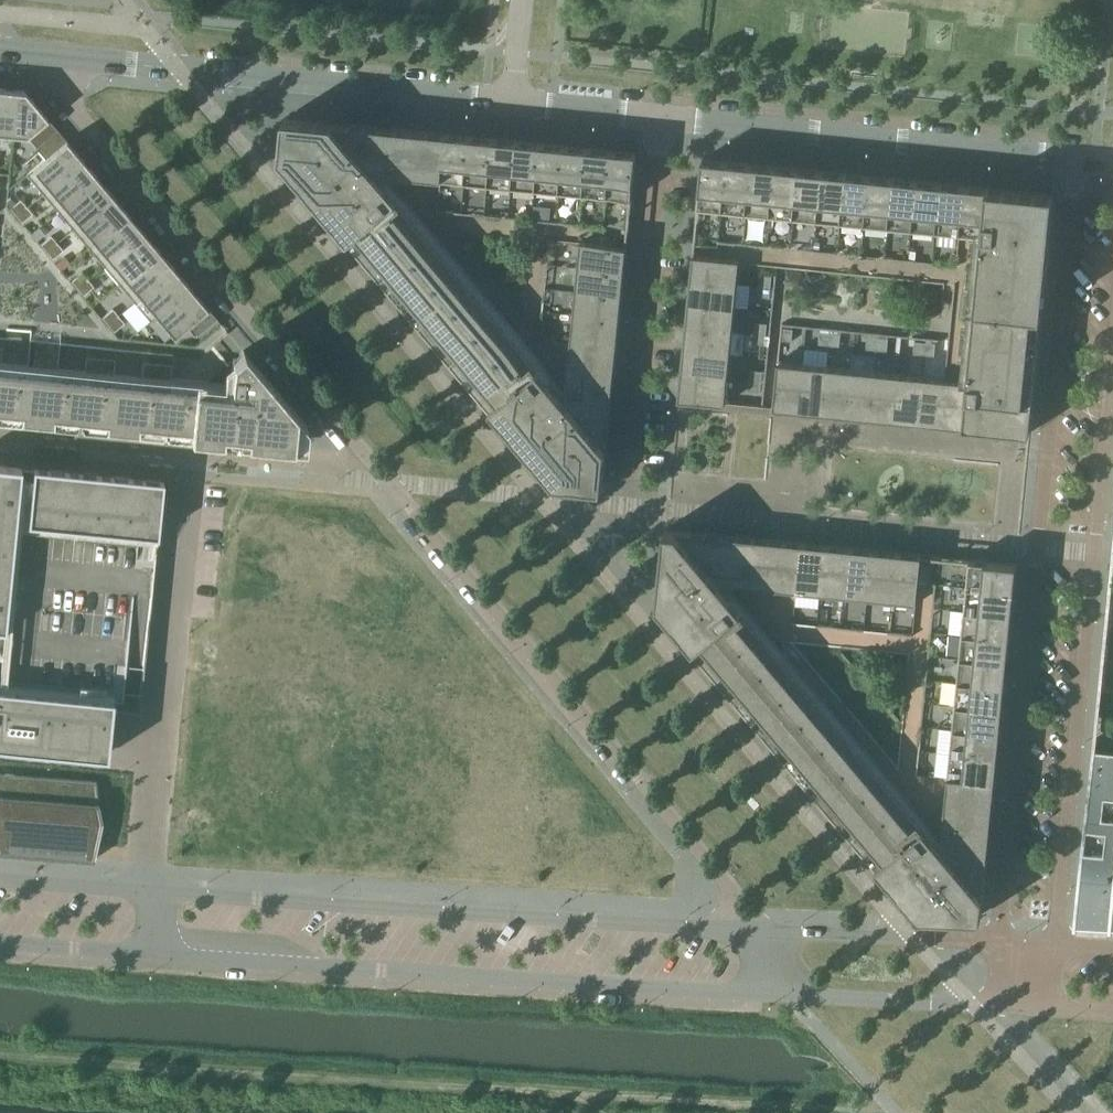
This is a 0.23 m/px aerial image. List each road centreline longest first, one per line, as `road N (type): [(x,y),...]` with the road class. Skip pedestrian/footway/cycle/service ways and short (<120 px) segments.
road 1 (residential): [(756,931),(54,84),(47,56)]
road 2 (residential): [(1075,160),(1001,943)]
road 3 (unclassified): [(152,954),(804,996)]
road 4 (unclassified): [(756,931),(146,887)]
road 5 (residential): [(1055,944),(1112,369)]
road 6 (residential): [(47,56),(515,104)]
road 7 (residential): [(192,464),(146,887)]
road 8 (residential): [(671,119),(1075,160)]
road 9 (residential): [(671,119),(633,510)]
road 10 (unclassified): [(804,996),(971,1003)]
road 11 (unclassified): [(915,939),(756,931)]
road 12 (residential): [(515,104),(671,119)]
road 13 (unclassified): [(0,941),(152,954)]
road 14 (unclassified): [(146,887),(0,877)]

